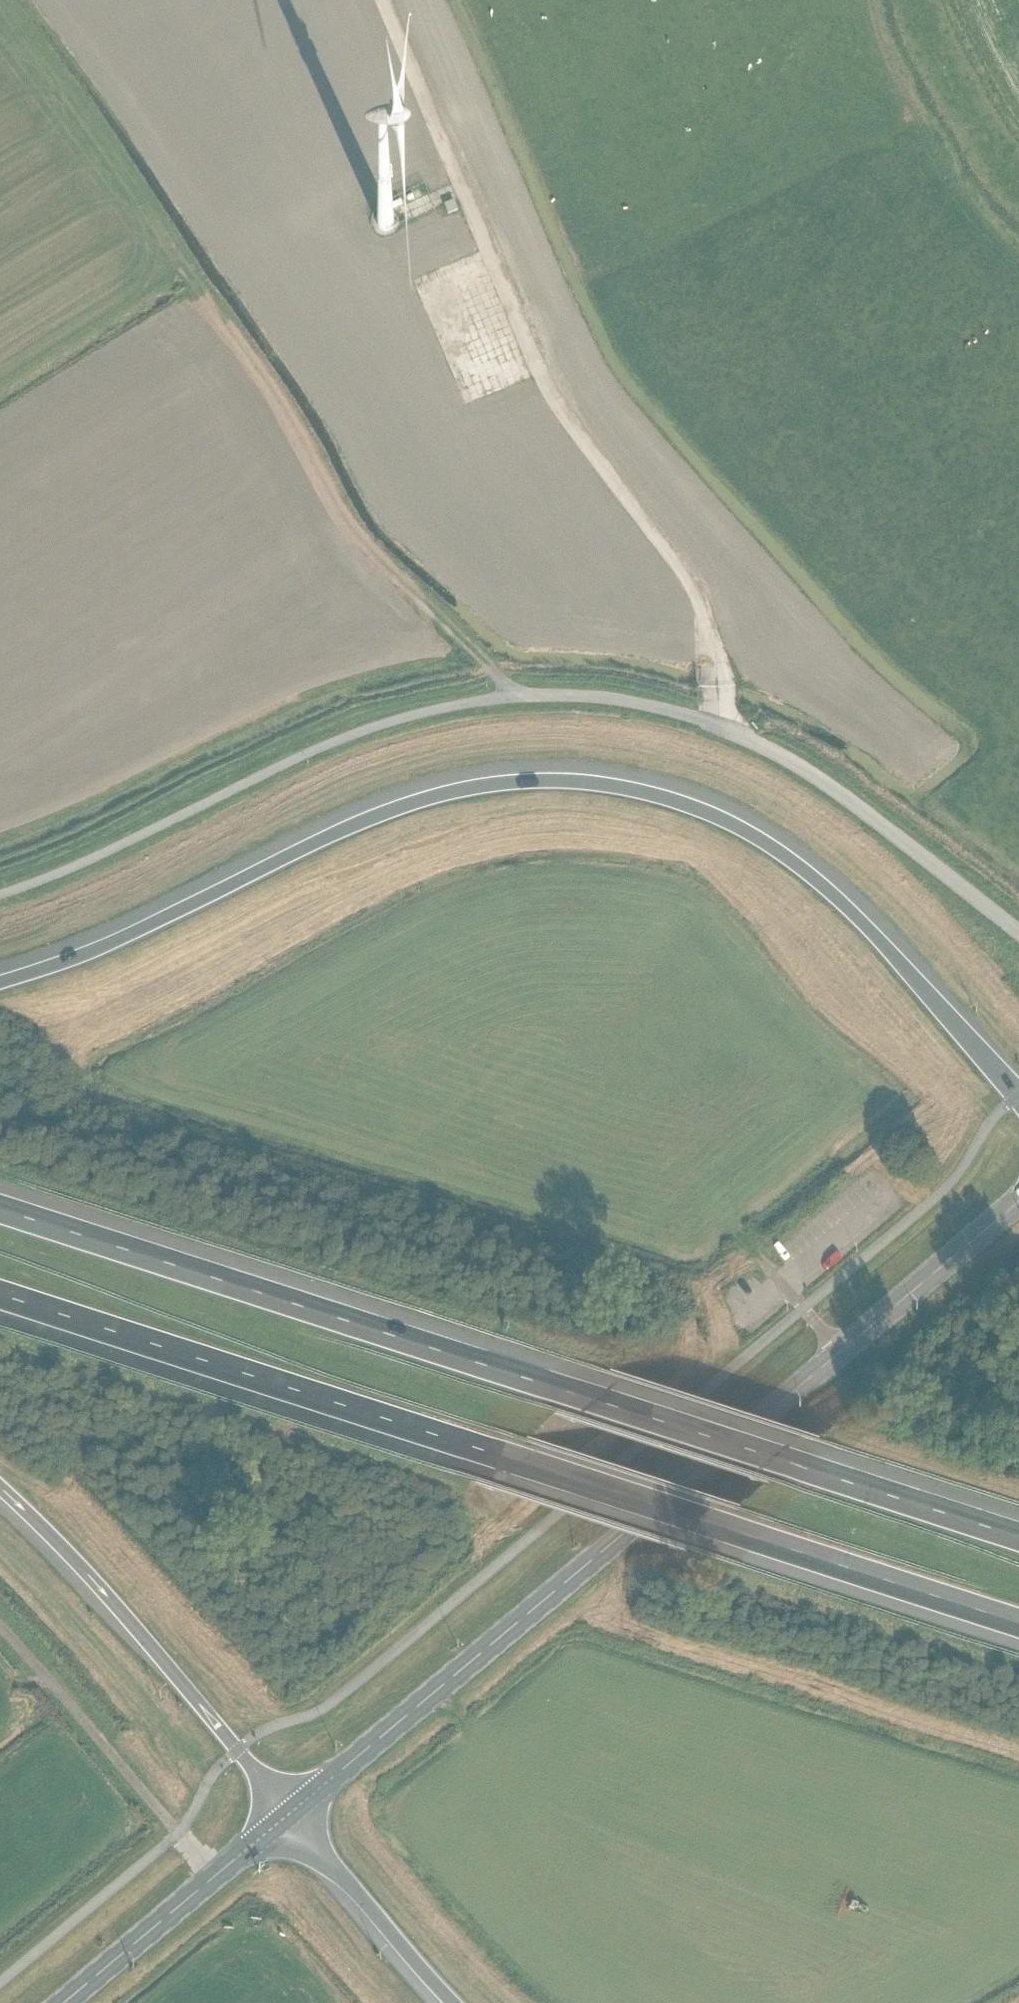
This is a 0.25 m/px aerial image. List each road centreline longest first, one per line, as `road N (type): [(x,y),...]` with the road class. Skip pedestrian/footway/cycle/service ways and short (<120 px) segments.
road 1 (motorway): [(1018,1097),(875,934),(781,853),(693,807),(602,784),(504,784),(407,805),(87,954),(0,983)]
road 2 (motorway): [(0,1295),(1018,1623)]
road 3 (motorway): [(1018,1536),(0,1209)]
road 4 (secondary): [(289,1815),(1018,1203)]
road 5 (track): [(518,697),(357,536),(283,398),(0,5)]
road 6 (unclassified): [(518,697),(644,706),(783,756),(1018,933)]
road 7 (motorway): [(0,1491),(48,1534),(289,1815)]
road 8 (secondary): [(65,2002),(289,1815)]
road 9 (motorway): [(289,1815),(454,2002)]
road 10 (track): [(916,0),(974,130),(1018,187)]

